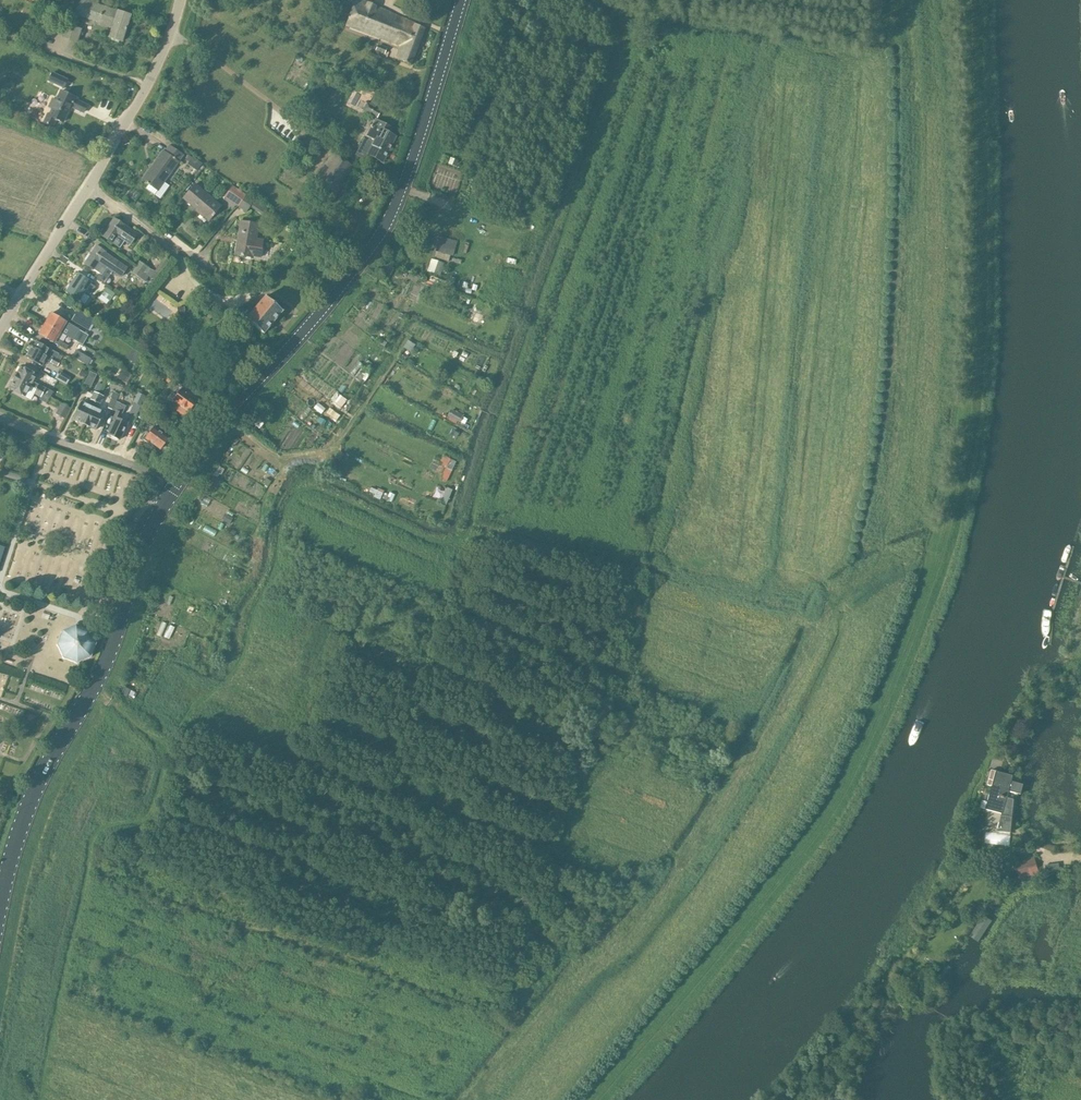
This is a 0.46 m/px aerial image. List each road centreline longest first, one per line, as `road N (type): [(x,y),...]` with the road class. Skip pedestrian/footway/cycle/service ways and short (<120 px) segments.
road 1 (track): [(475,1099),(582,977),(638,932),(772,730),(834,598),(812,574),(702,573),(473,518),(494,422),(637,30),(672,6),(763,22),(781,47)]
road 2 (track): [(38,1099),(89,840),(97,829),(145,816),(159,791),(164,745),(235,667),(275,564),(289,501),(320,489),(437,541),(460,537),(473,518)]
road 3 (track): [(812,574),(802,552),(852,73),(839,54),(781,47)]
road 4 (secondary): [(175,487),(223,417),(380,235),(463,0)]
road 5 (secondary): [(0,907),(30,801),(102,669),(143,543),(175,487)]
road 6 (unclassified): [(0,331),(137,107),(182,0)]
road 7 (unclassified): [(175,487),(0,417)]
road 8 (track): [(223,417),(277,456),(338,448),(361,455)]

